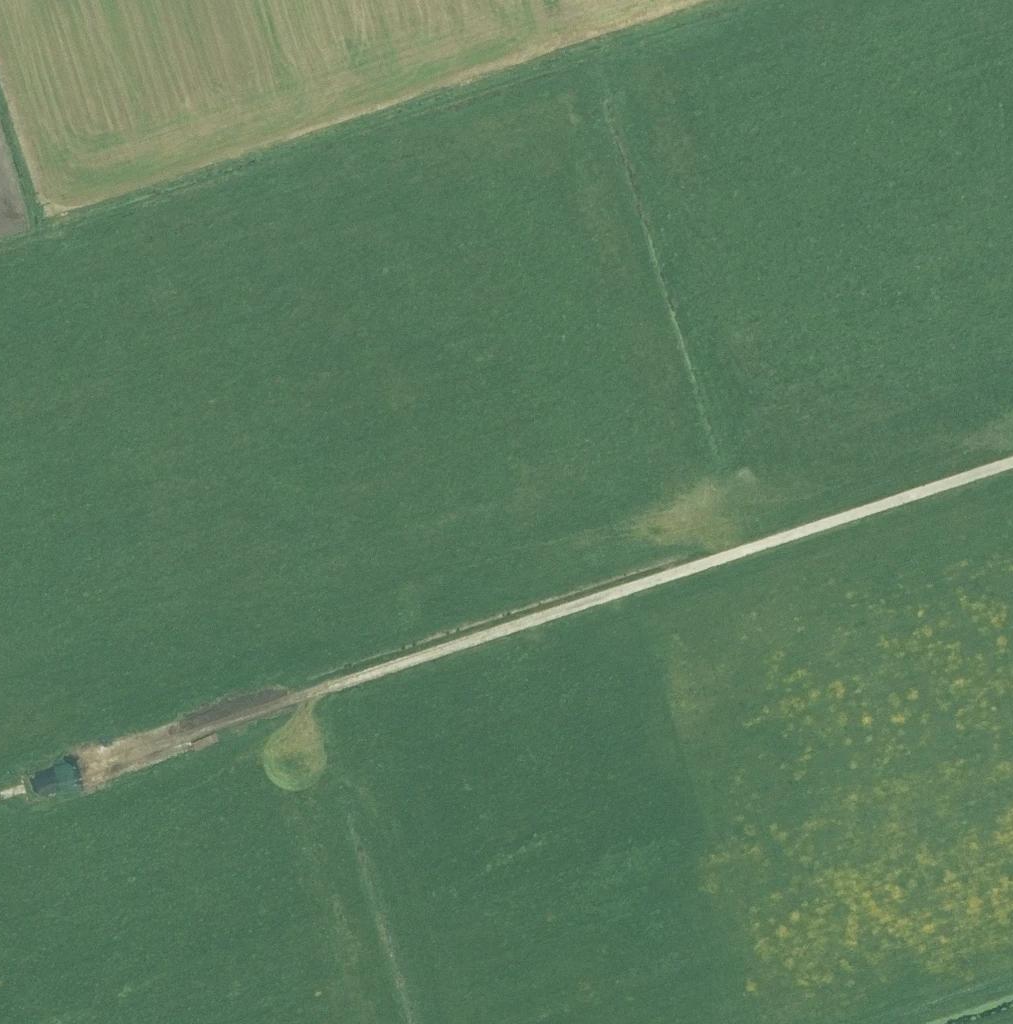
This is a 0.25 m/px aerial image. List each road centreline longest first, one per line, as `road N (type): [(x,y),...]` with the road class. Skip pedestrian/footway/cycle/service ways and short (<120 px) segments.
road 1 (track): [(1012,462),(194,733)]

